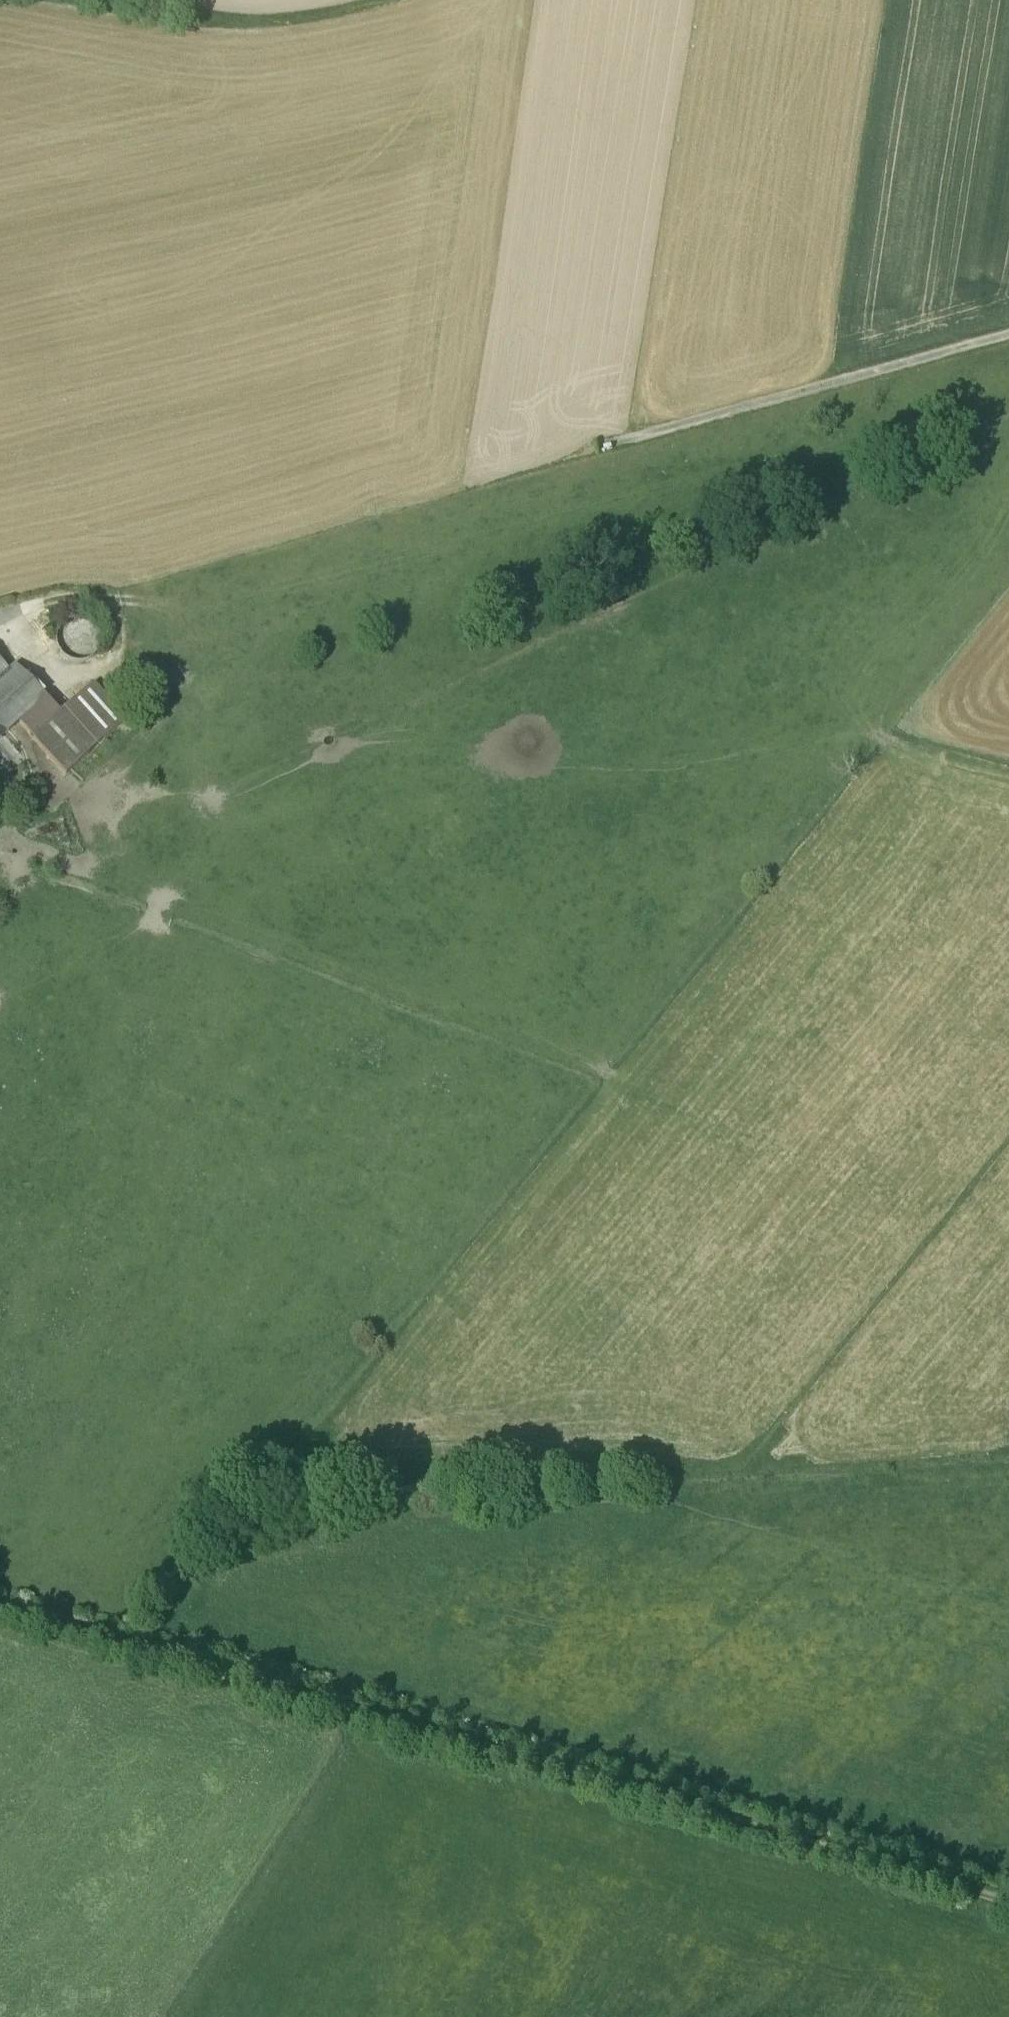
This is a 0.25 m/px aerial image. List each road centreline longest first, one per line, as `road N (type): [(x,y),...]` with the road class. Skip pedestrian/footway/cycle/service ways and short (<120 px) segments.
road 1 (track): [(0,1613),(1008,1905)]
road 2 (track): [(1008,344),(598,454)]
road 3 (track): [(439,0),(298,41),(90,17)]

